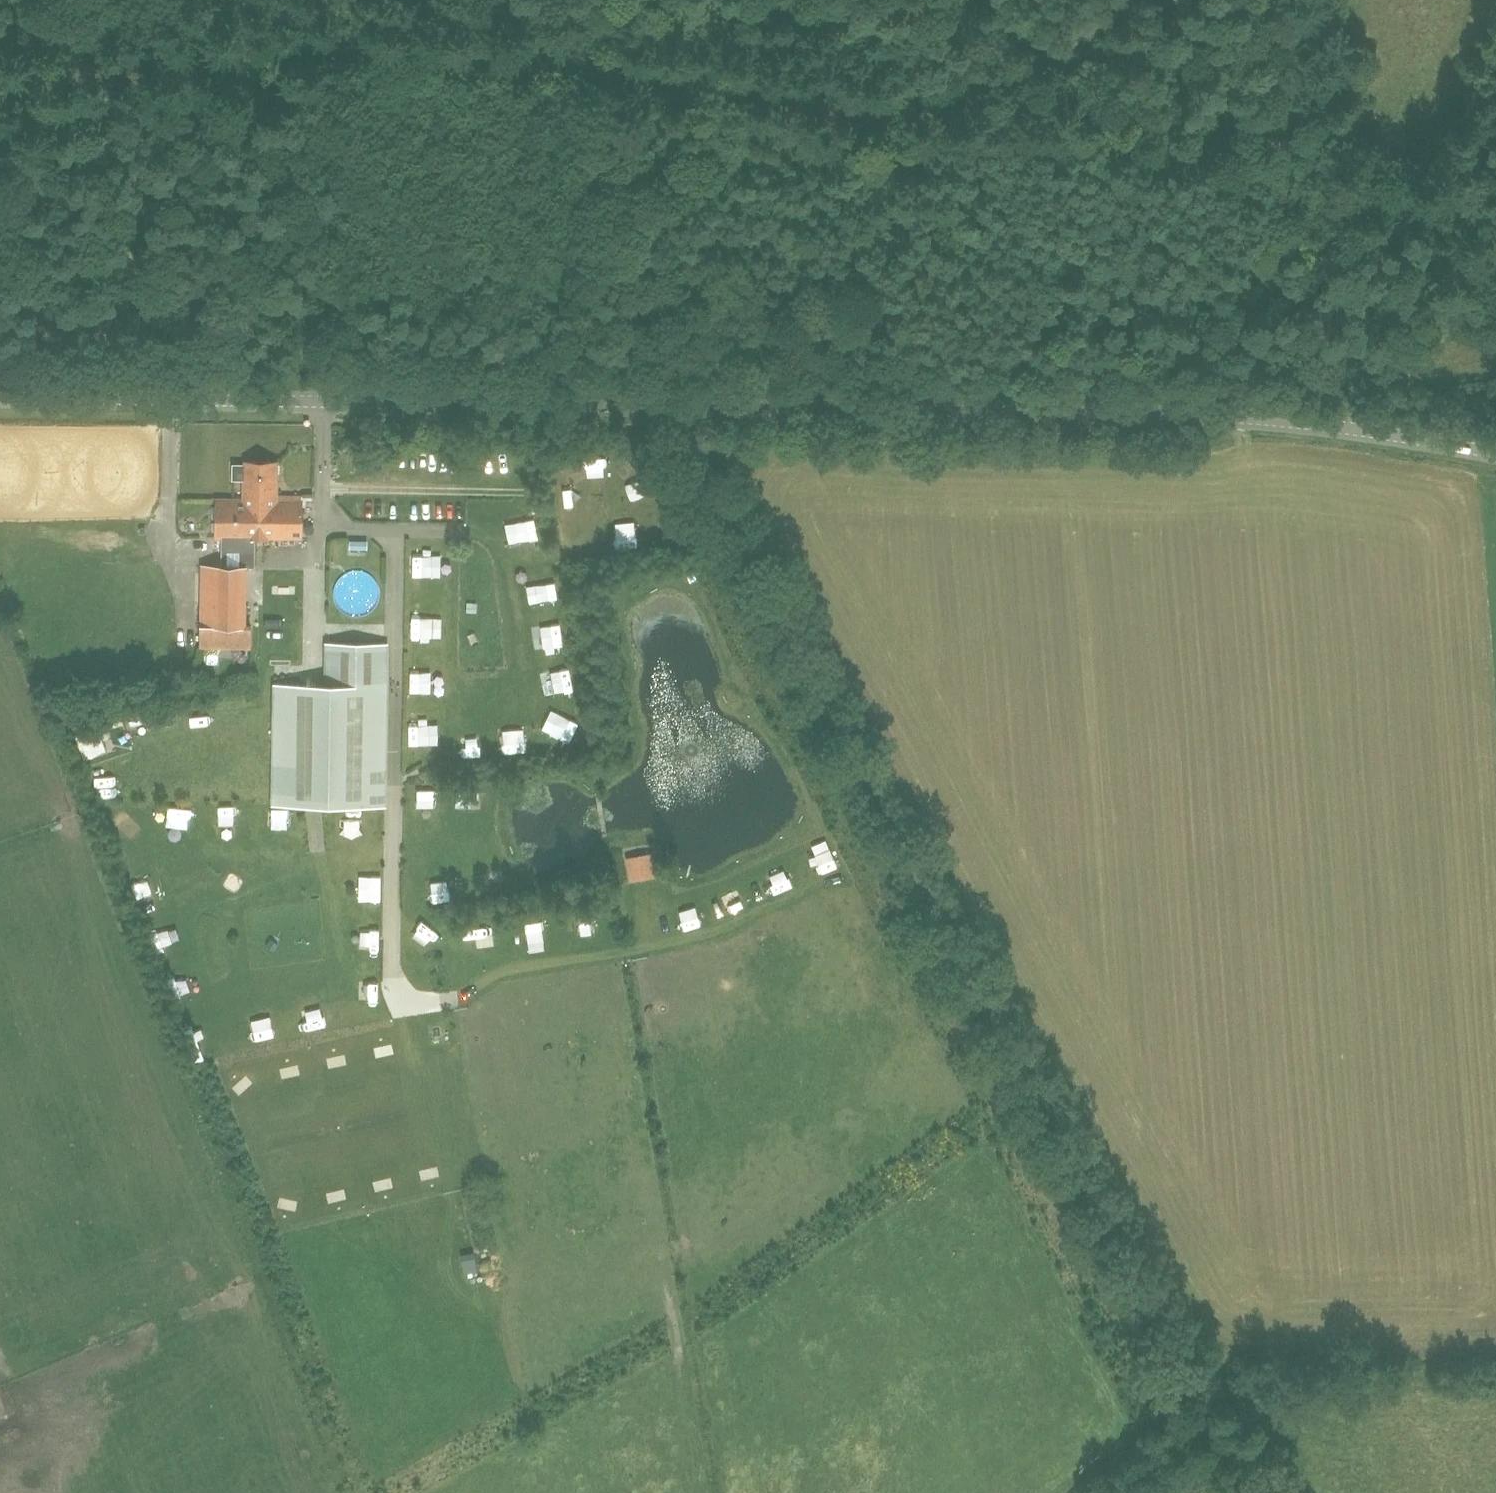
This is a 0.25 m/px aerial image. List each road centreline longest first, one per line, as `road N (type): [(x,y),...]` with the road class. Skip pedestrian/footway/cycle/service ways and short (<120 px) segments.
road 1 (tertiary): [(1495,455),(1174,408),(0,396)]

